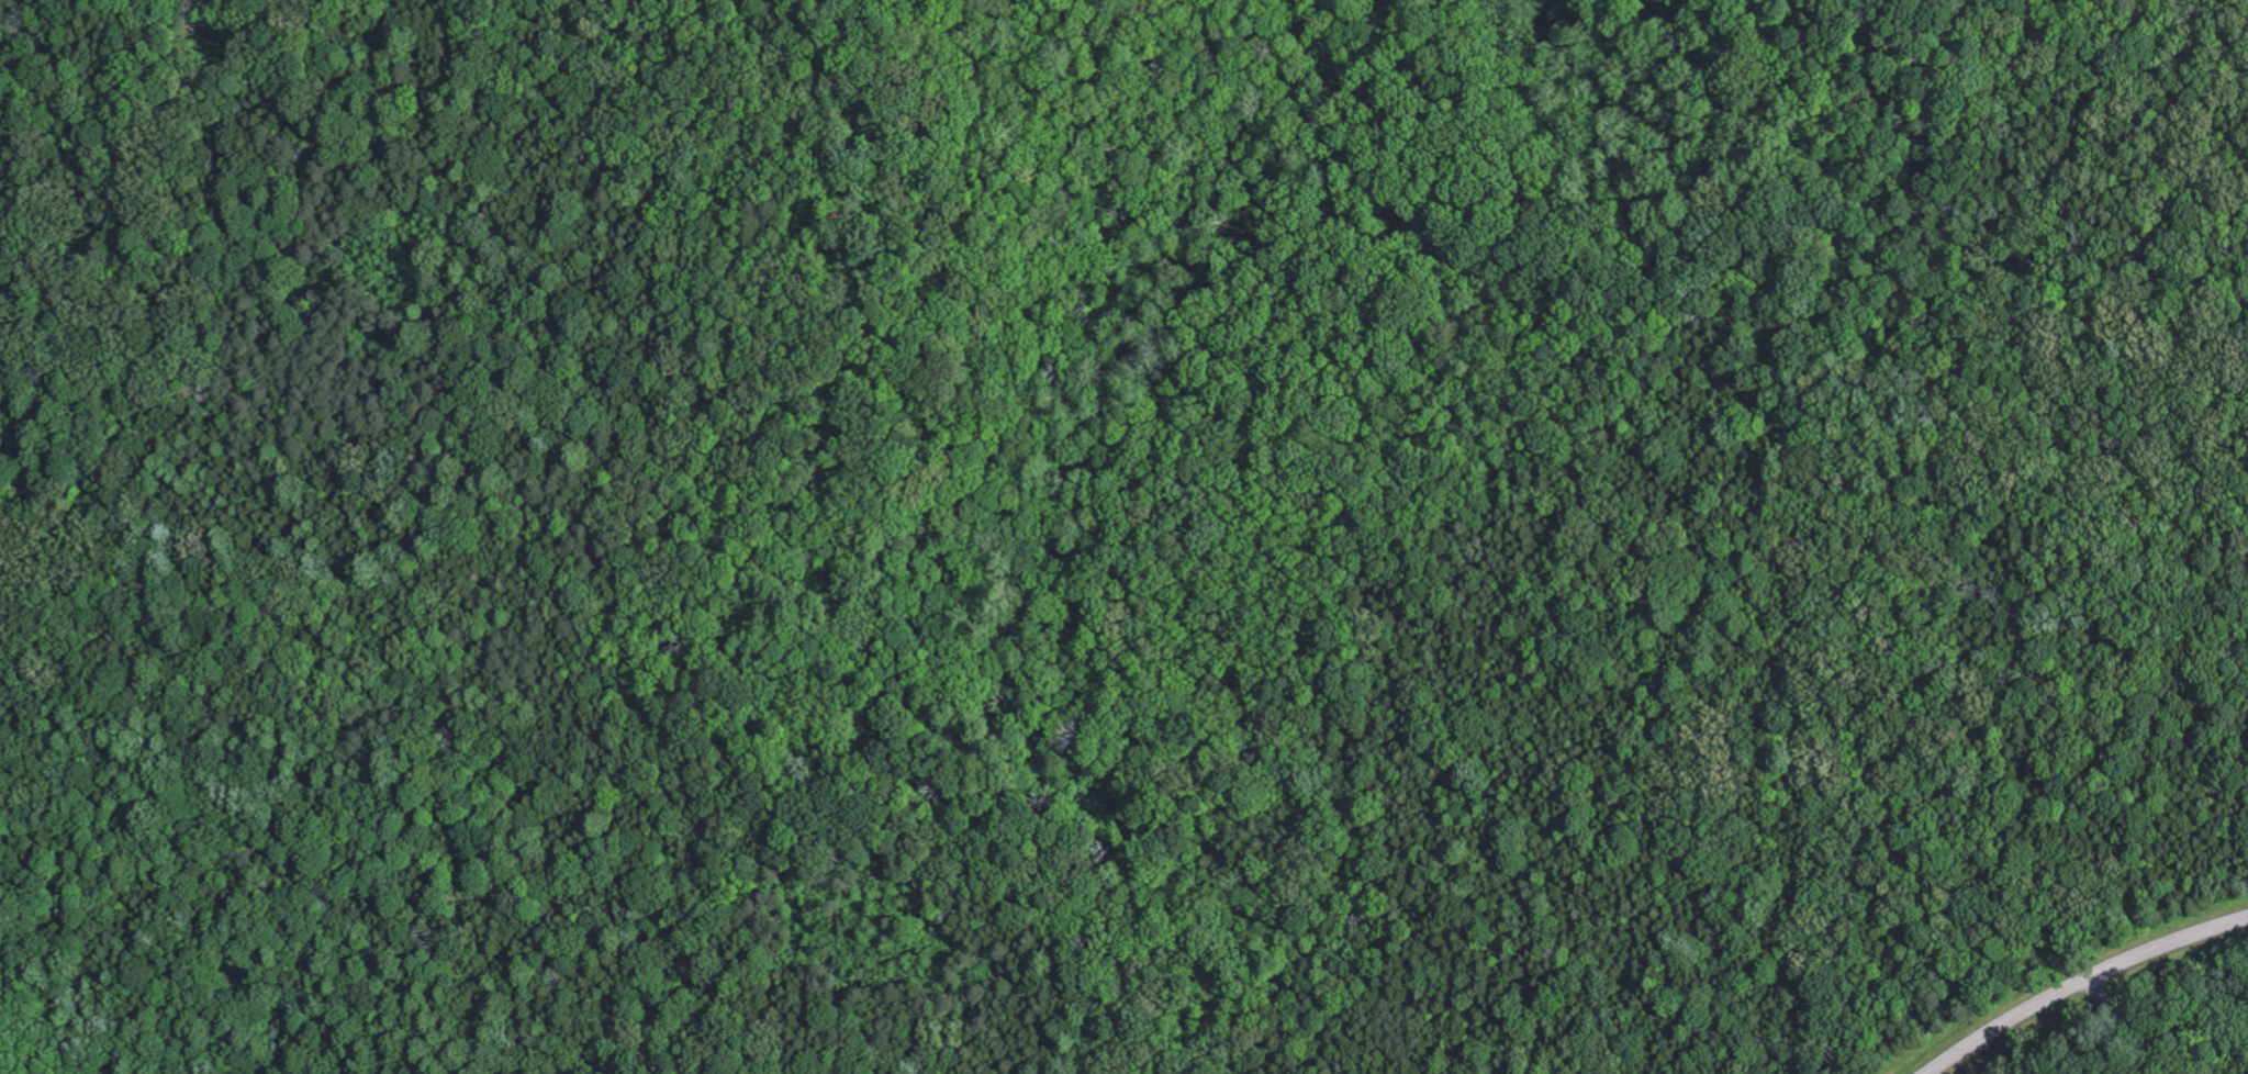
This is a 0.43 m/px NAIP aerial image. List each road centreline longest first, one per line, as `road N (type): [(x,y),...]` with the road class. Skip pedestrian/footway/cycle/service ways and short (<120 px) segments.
road 1 (secondary): [(1948,1073),(2071,995),(2247,924)]

